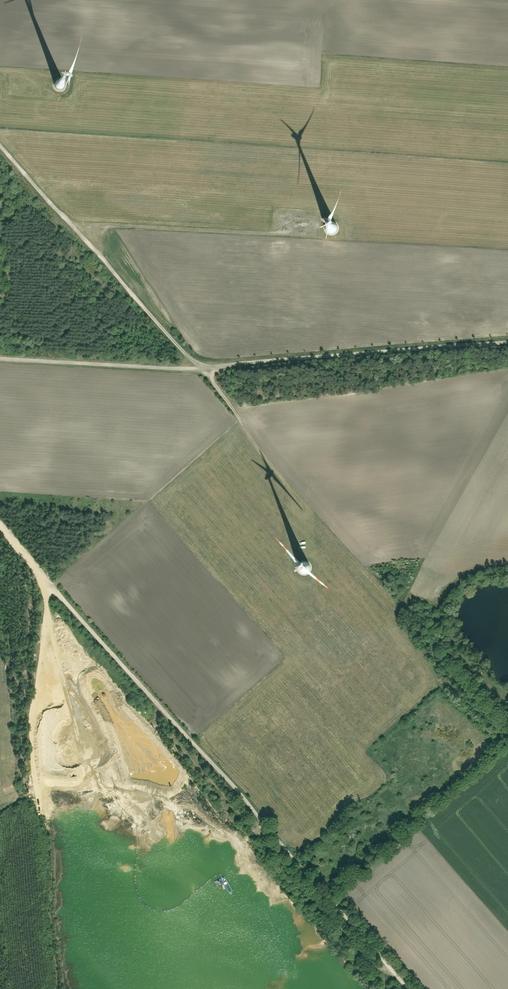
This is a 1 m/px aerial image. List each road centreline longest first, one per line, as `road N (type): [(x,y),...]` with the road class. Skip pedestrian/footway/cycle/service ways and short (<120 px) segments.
road 1 (track): [(0,524),(411,988)]
road 2 (track): [(0,144),(199,369),(298,498),(298,554)]
road 3 (track): [(507,340),(199,369),(0,360)]
road 4 (track): [(315,226),(282,234),(72,223)]
road 5 (track): [(329,897),(507,742)]

